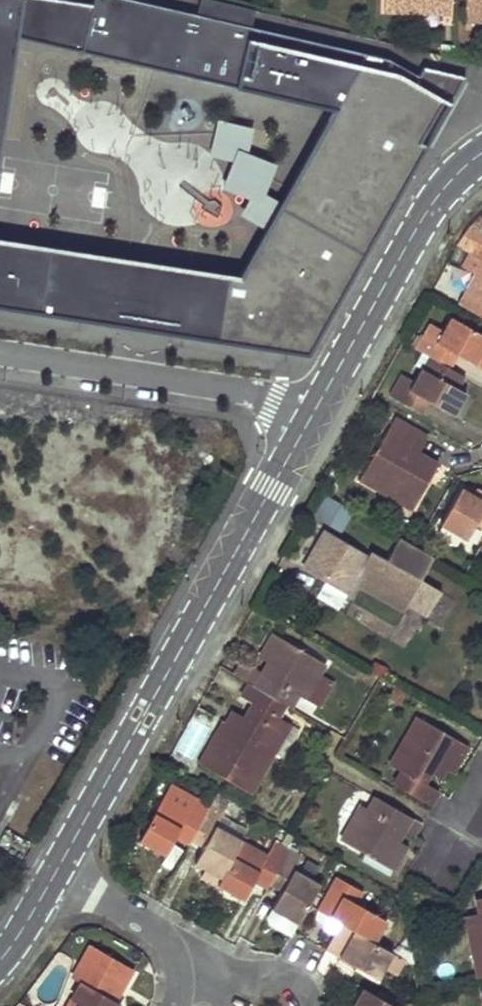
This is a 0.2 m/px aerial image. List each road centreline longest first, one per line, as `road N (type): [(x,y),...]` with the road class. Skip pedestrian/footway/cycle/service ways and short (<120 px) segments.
road 1 (tertiary): [(55,878),(310,417)]
road 2 (residential): [(0,354),(255,393),(310,417)]
road 3 (tertiary): [(310,417),(419,222),(481,152)]
road 4 (residential): [(177,959),(151,928),(55,878)]

